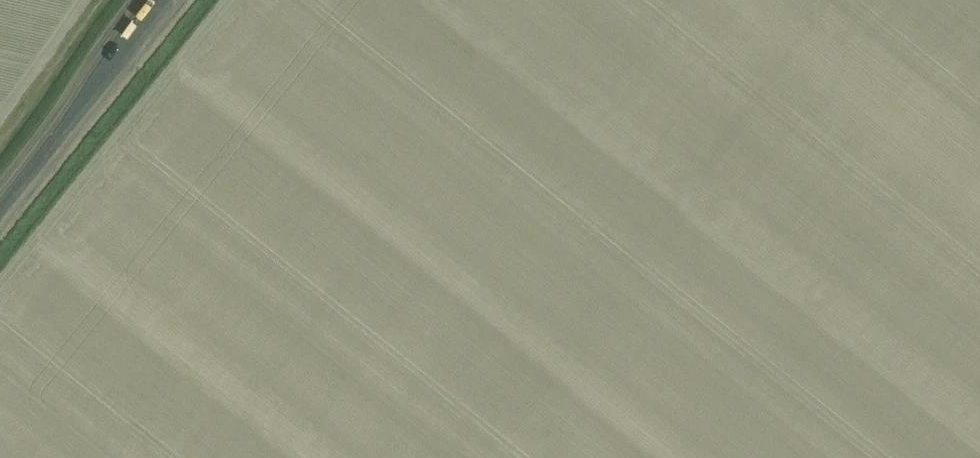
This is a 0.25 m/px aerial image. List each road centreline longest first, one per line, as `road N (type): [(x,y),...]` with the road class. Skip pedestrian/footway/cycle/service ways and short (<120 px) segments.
road 1 (unclassified): [(0,198),(164,0)]

